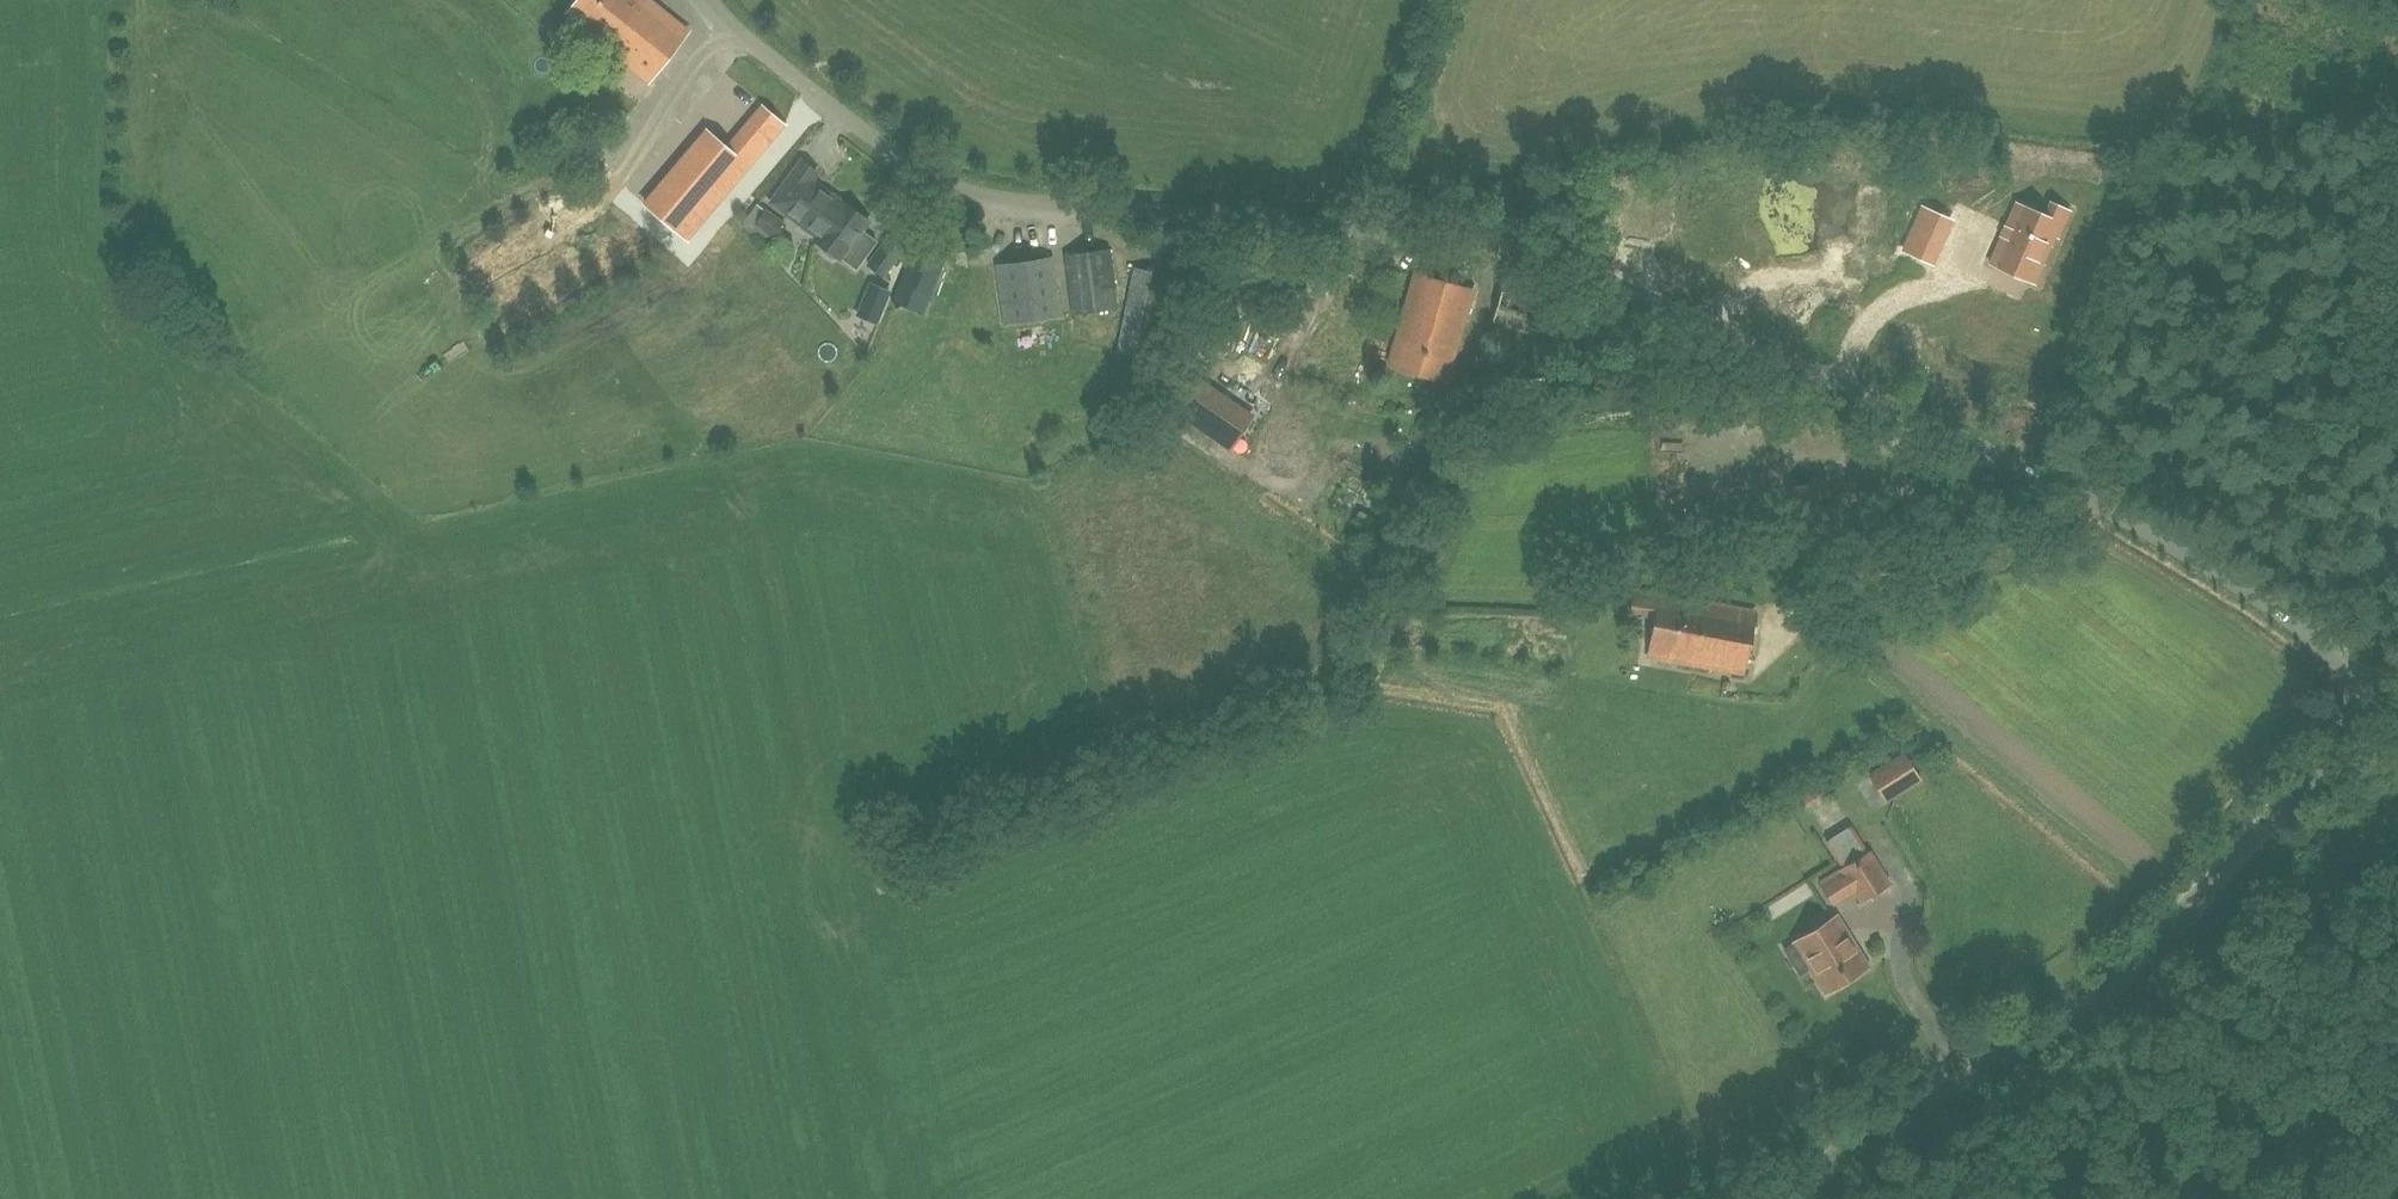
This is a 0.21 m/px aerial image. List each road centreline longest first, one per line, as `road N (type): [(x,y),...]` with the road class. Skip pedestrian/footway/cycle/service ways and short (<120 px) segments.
road 1 (unclassified): [(2376,699),(2254,594),(2144,525),(1931,422),(1600,281),(1433,237),(983,199),(904,164),(762,60),(714,0)]
road 2 (tertiary): [(1765,1198),(2101,995),(2376,699)]

